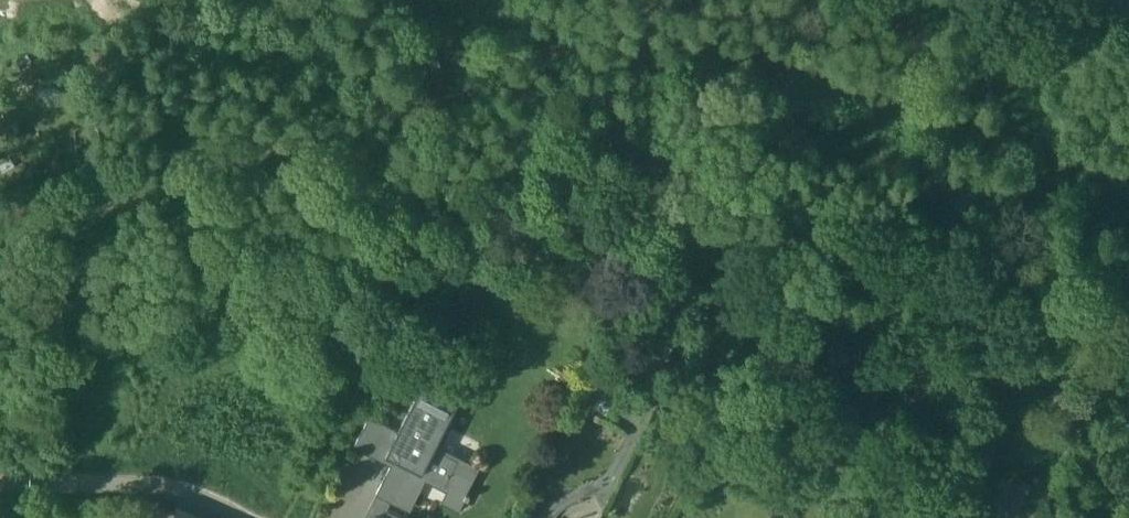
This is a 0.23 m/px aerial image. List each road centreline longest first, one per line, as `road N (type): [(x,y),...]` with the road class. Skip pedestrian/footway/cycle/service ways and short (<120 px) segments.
road 1 (residential): [(0,485),(150,486),(239,517)]

